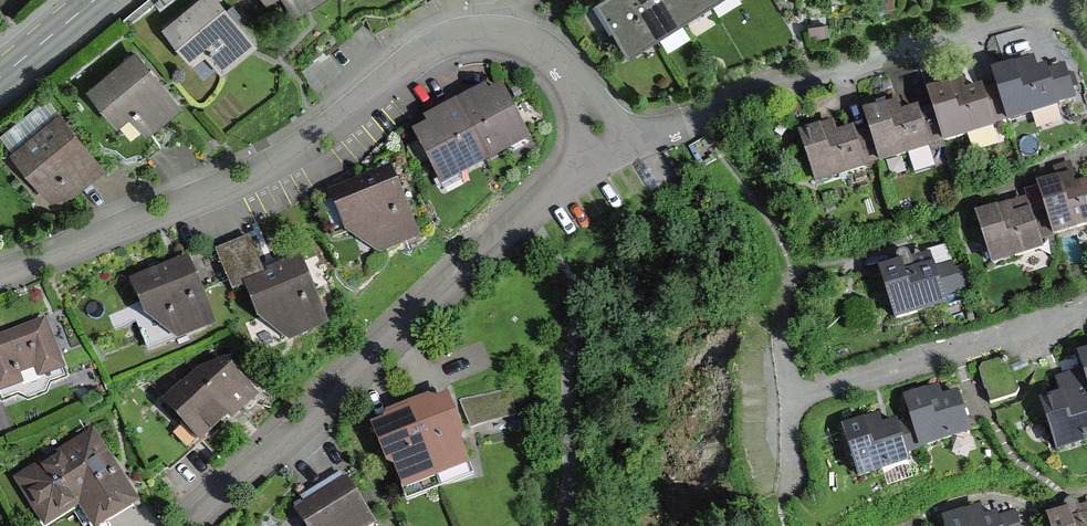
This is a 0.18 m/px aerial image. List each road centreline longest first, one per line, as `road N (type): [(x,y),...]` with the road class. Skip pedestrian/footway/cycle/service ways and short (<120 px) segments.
road 1 (residential): [(0,276),(273,166),(457,36),(532,48),(595,115)]
road 2 (residential): [(593,161),(195,525)]
road 3 (residential): [(637,134),(681,129),(1070,5)]
road 4 (residential): [(1086,306),(781,407)]
road 5 (secondary): [(0,78),(98,0)]

